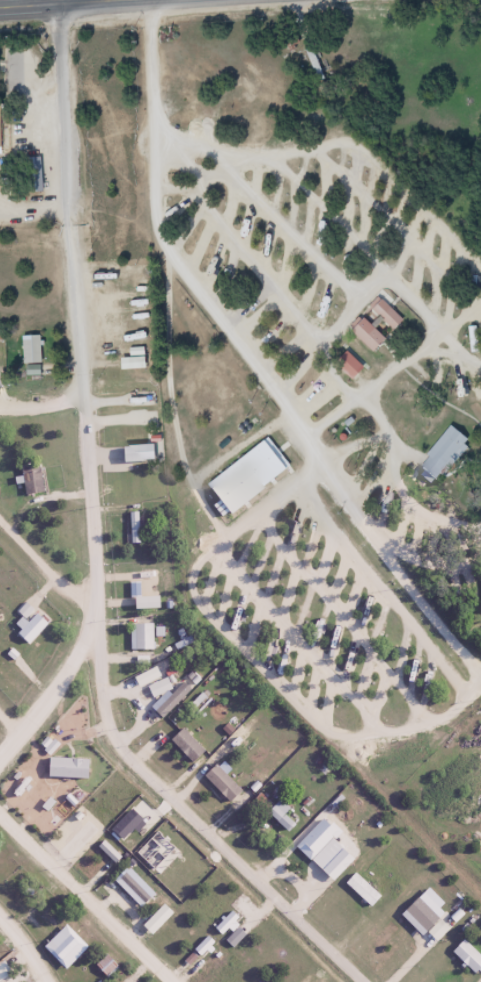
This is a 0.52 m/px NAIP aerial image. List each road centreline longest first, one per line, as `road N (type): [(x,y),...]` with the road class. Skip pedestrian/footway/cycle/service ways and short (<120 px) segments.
road 1 (residential): [(0,768),(86,650),(105,589),(69,6)]
road 2 (residential): [(373,981),(132,749),(116,717),(113,659),(95,613),(0,510)]
road 3 (residential): [(175,981),(0,806)]
road 4 (secondary): [(144,0),(0,9)]

